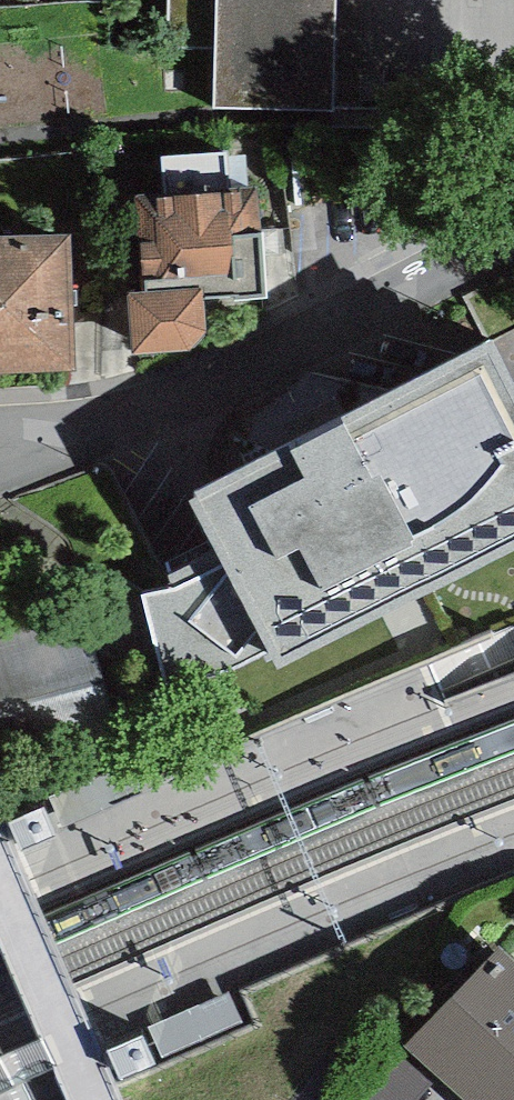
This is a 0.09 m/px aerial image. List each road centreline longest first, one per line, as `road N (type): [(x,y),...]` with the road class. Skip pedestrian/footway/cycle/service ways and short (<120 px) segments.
road 1 (residential): [(0,429),(84,427),(187,404),(513,239)]

